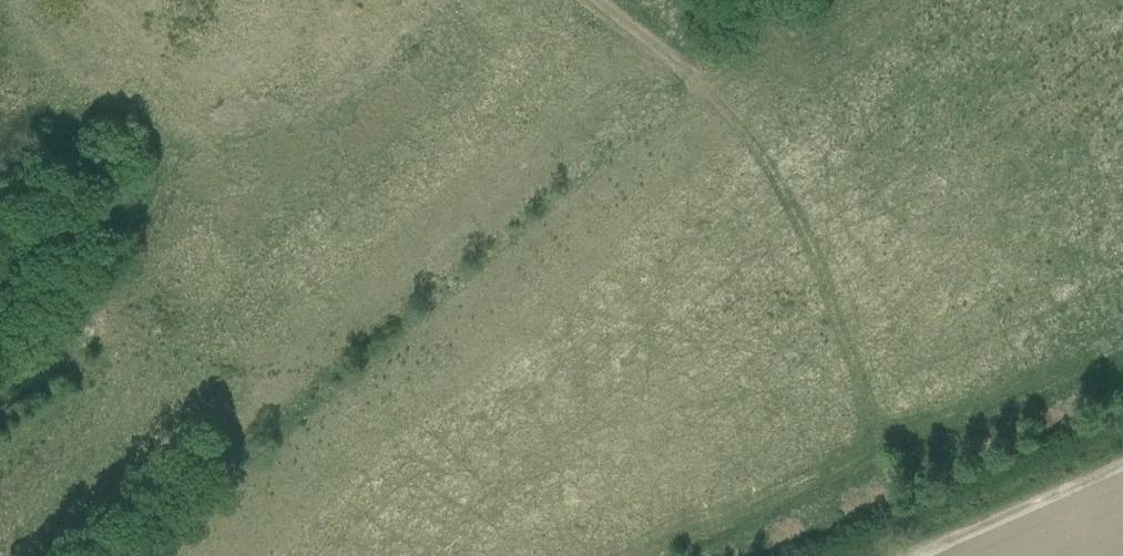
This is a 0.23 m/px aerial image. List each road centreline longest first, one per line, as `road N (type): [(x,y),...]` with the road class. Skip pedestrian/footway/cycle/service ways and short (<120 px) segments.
road 1 (track): [(912,555),(1122,458)]

